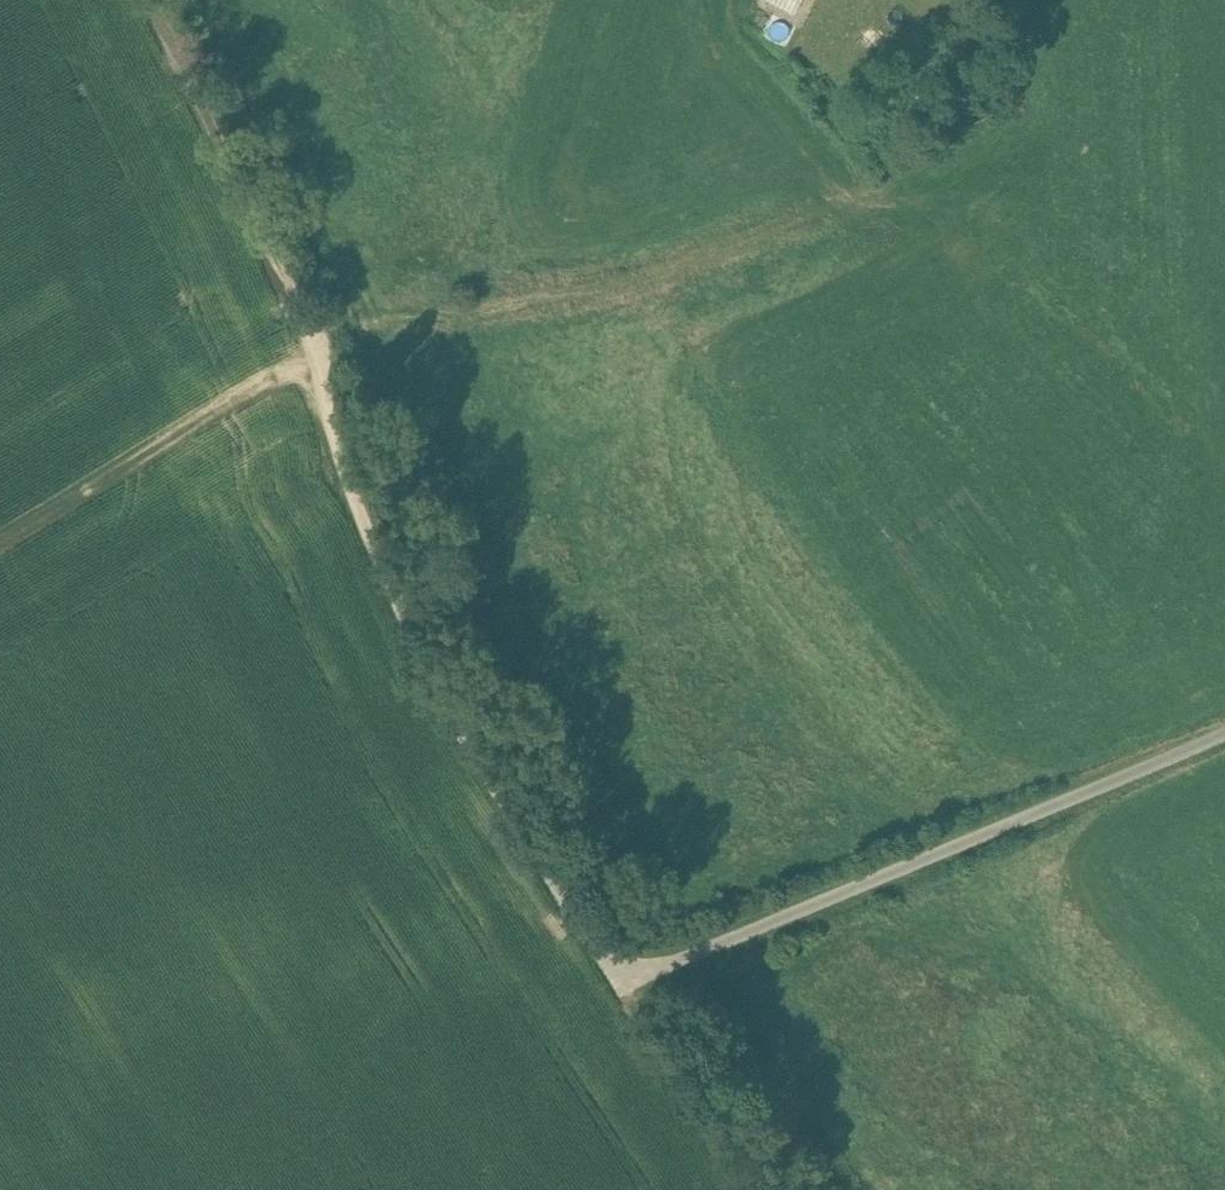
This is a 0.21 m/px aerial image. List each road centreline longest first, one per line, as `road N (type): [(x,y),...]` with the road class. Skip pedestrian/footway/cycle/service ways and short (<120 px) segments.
road 1 (unclassified): [(1224,739),(624,987),(431,677),(319,340)]

